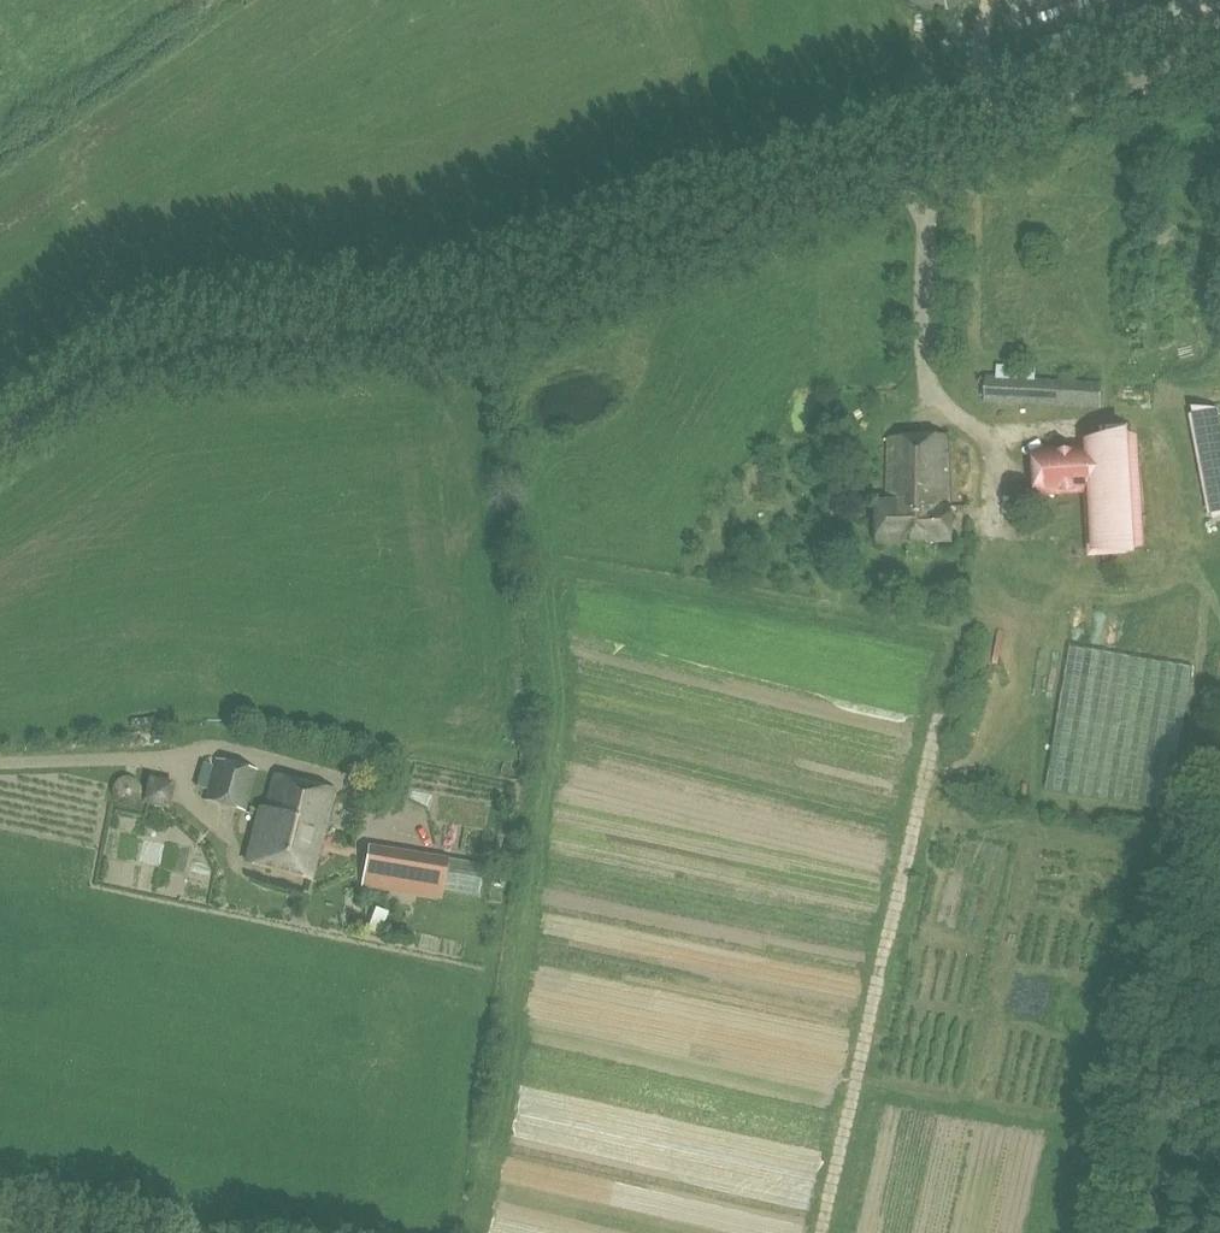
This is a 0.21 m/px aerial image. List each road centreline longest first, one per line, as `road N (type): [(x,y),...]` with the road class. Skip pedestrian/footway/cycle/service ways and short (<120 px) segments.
road 1 (unclassified): [(0,437),(118,364),(497,312),(1219,53)]

